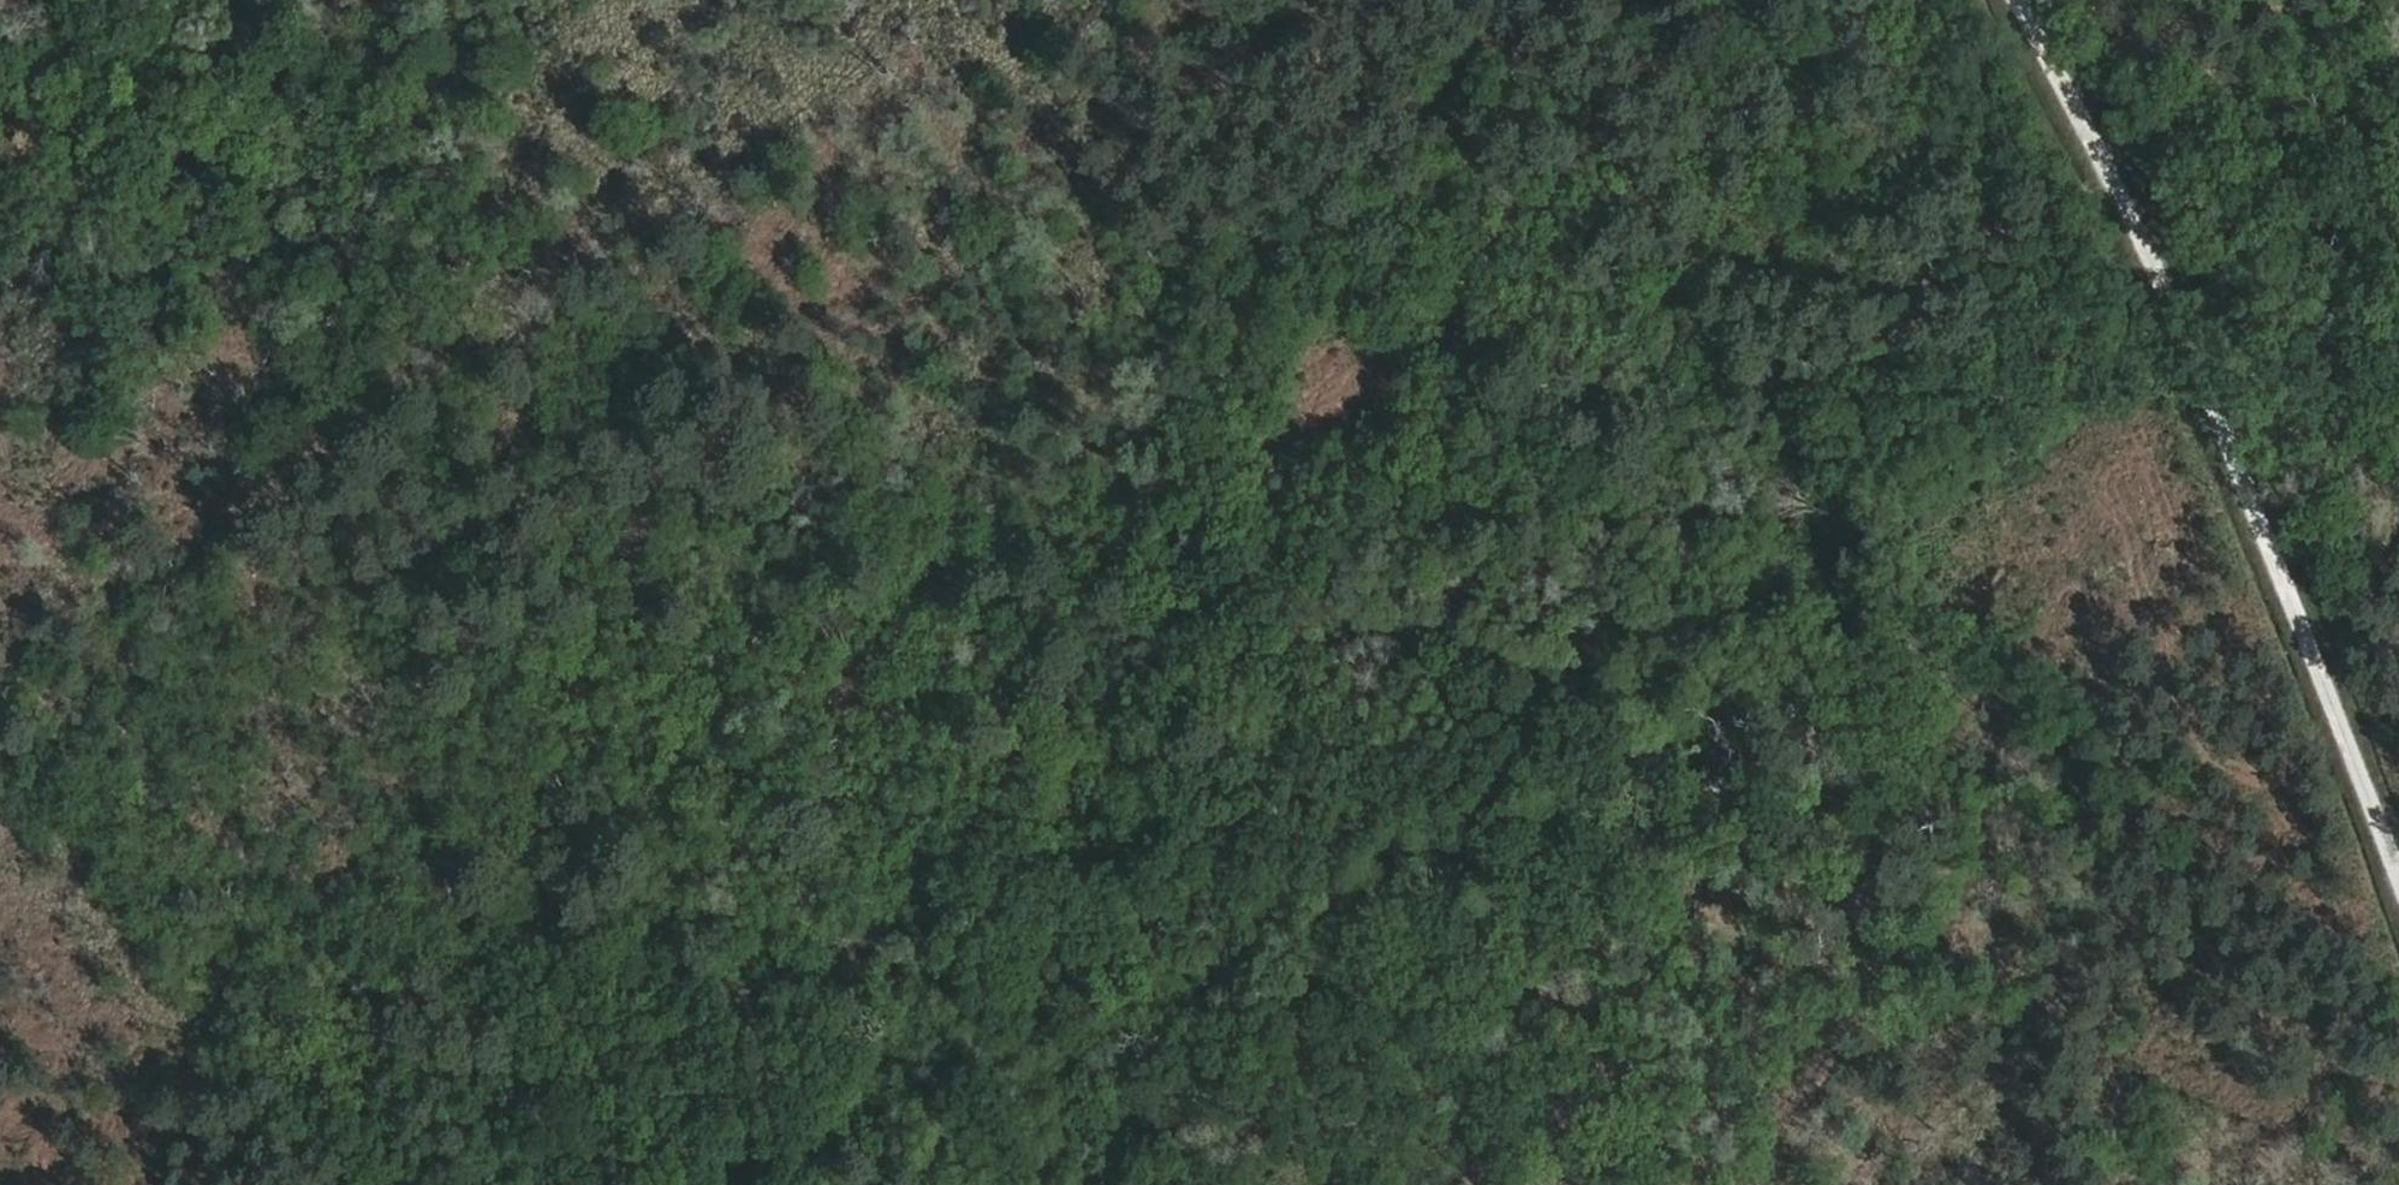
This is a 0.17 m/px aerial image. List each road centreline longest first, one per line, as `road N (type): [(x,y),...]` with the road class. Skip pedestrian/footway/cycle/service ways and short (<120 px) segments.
road 1 (unclassified): [(2009,0),(2134,232),(2398,880)]

